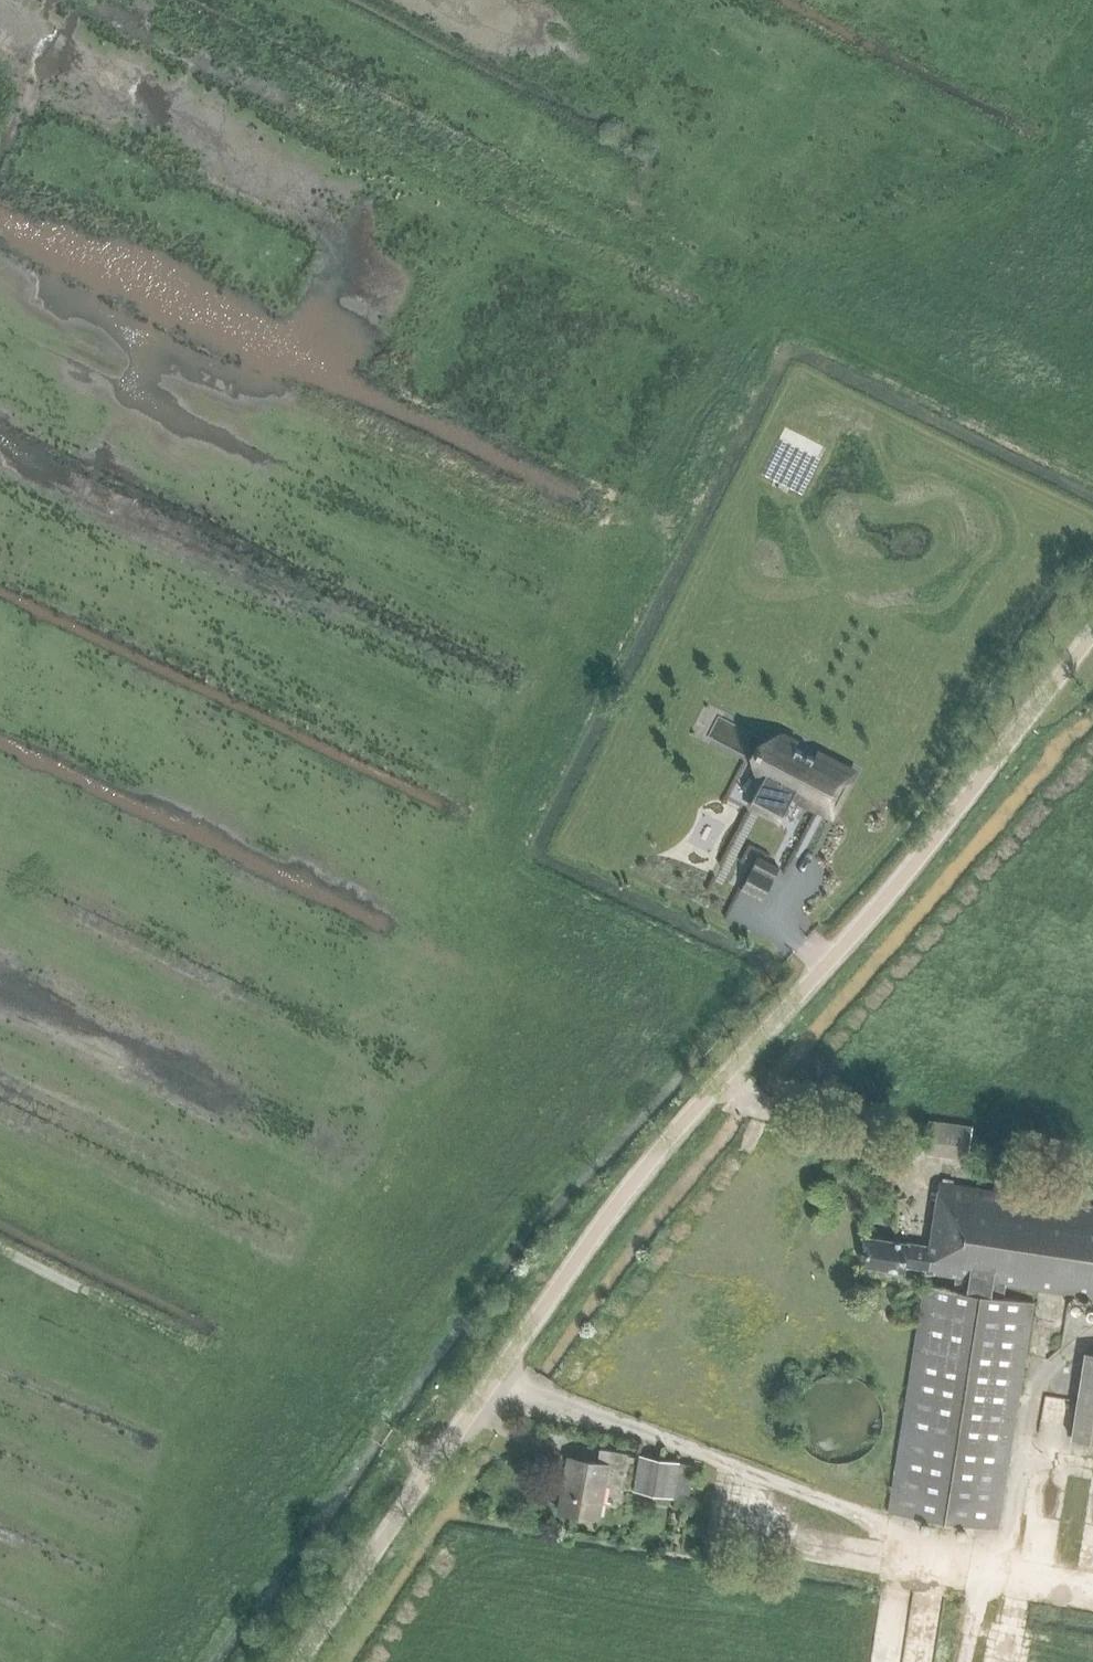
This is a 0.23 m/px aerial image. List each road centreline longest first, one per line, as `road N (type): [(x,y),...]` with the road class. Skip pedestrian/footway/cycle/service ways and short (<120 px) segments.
road 1 (tertiary): [(296,1661),(618,1198),(953,813),(1092,633)]

